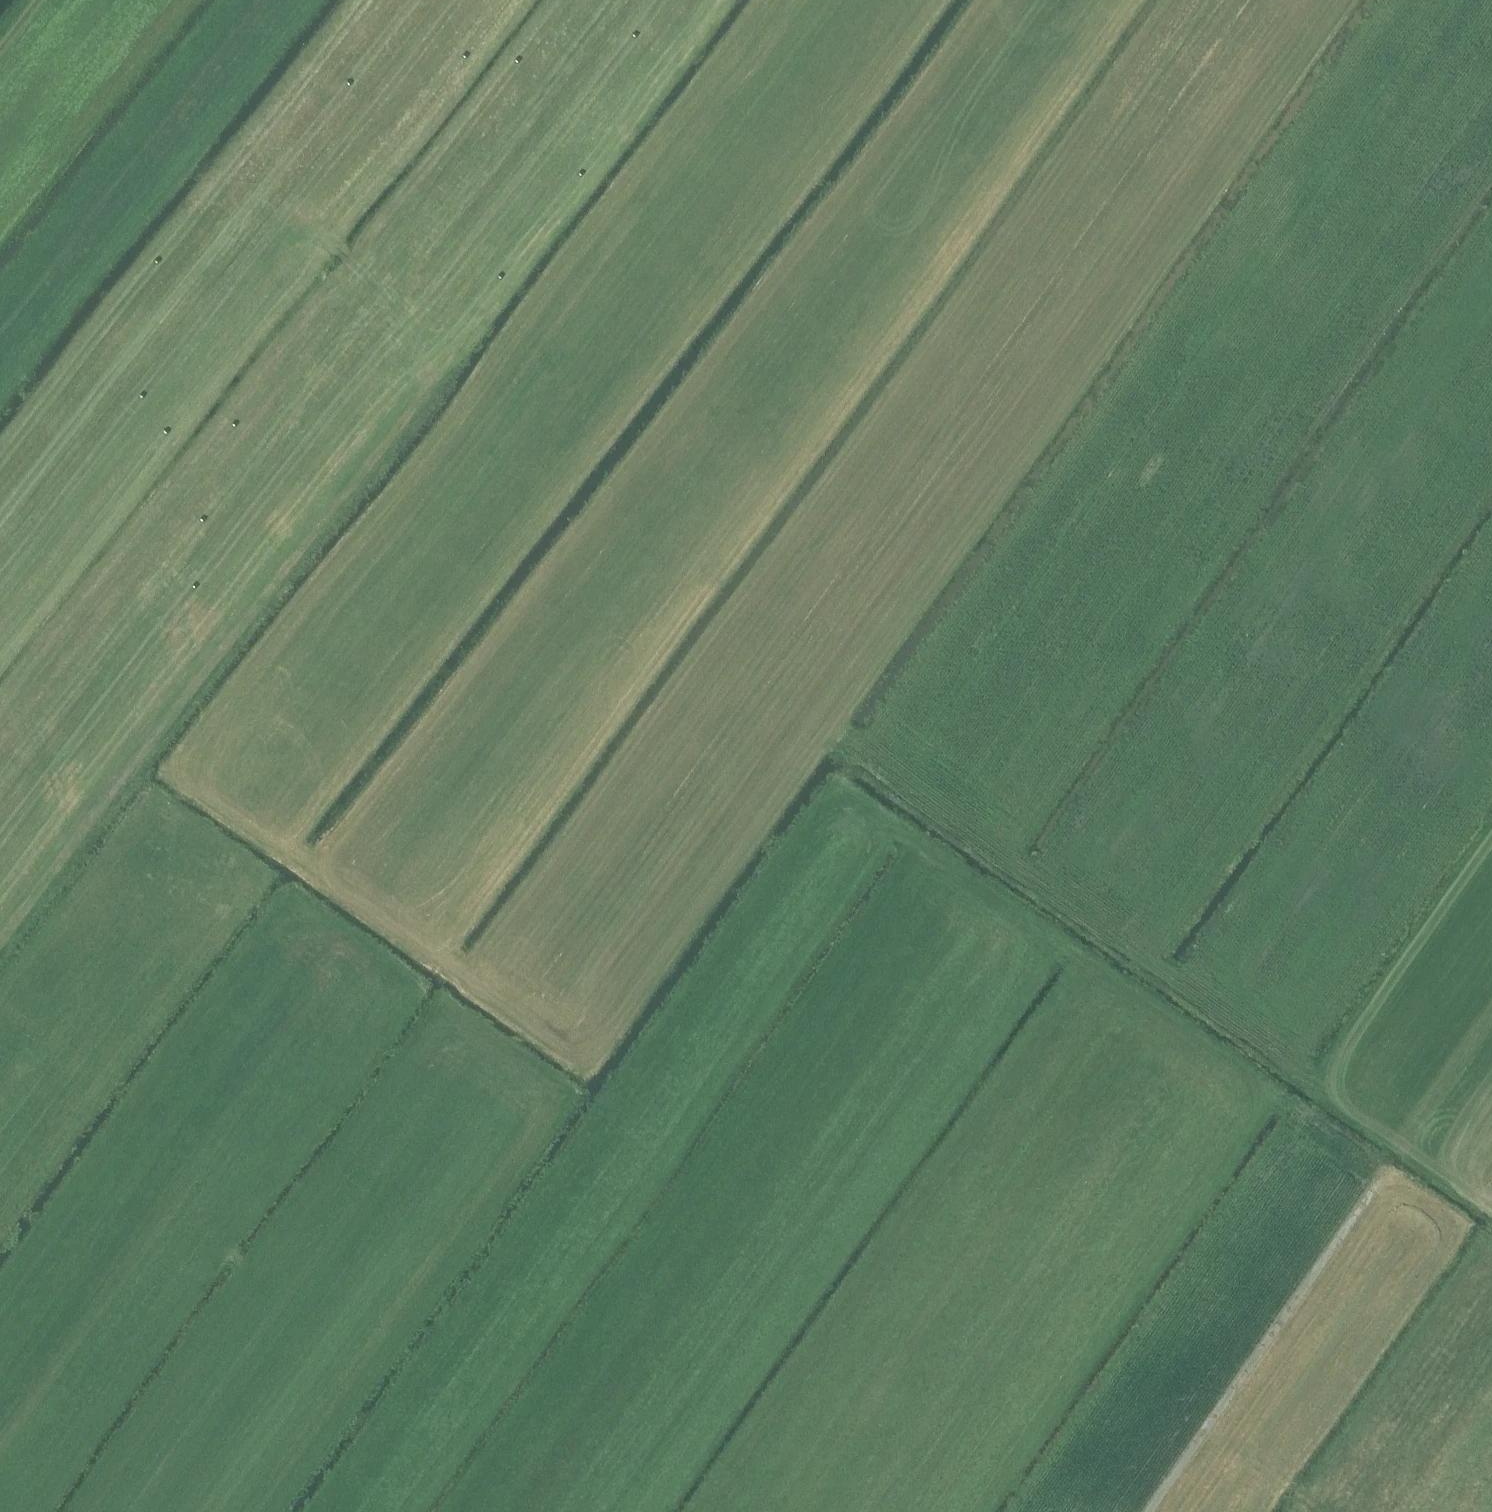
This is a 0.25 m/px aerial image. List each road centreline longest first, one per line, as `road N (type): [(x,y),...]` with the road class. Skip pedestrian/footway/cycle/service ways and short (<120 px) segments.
road 1 (track): [(1148,1511),(1387,1174)]

